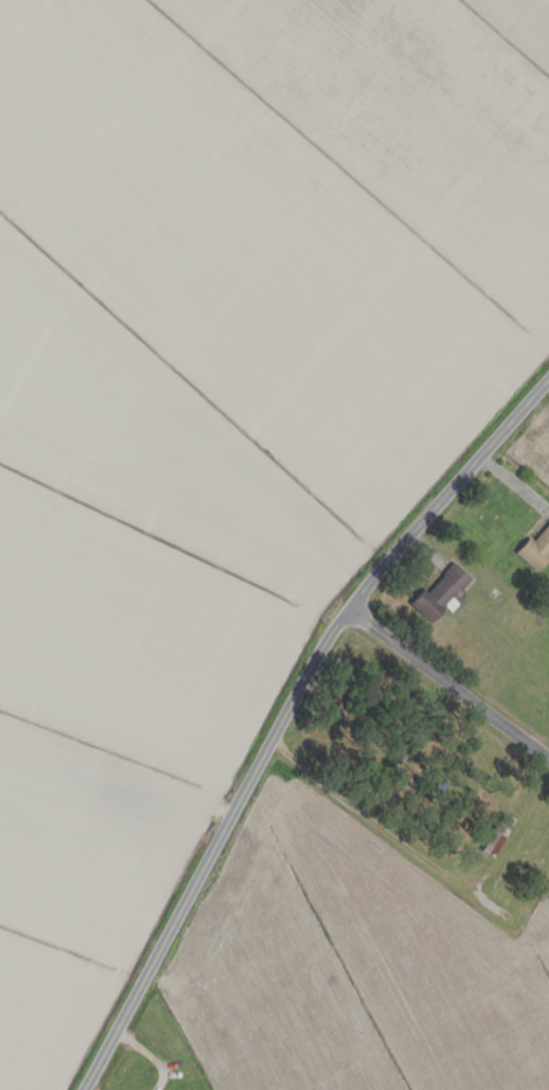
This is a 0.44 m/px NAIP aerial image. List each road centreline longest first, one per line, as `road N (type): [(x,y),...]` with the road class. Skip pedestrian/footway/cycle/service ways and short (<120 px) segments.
road 1 (residential): [(75,1089),(344,612),(548,379)]
road 2 (residential): [(548,760),(344,612)]

